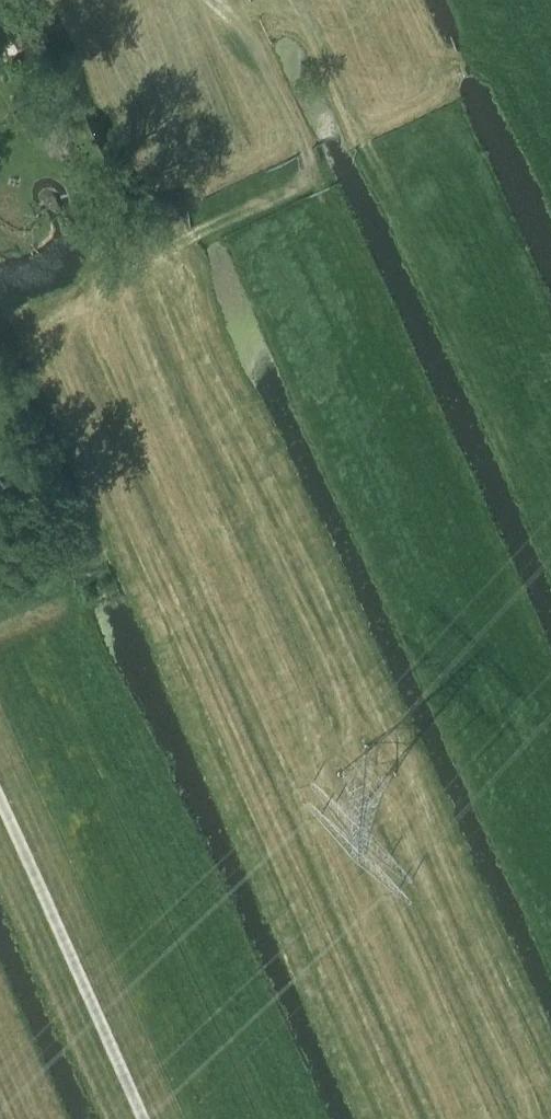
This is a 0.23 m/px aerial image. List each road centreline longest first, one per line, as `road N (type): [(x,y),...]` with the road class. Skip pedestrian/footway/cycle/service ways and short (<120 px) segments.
road 1 (track): [(141,1118),(0,801)]
road 2 (track): [(486,72),(412,65),(278,13),(225,14)]

